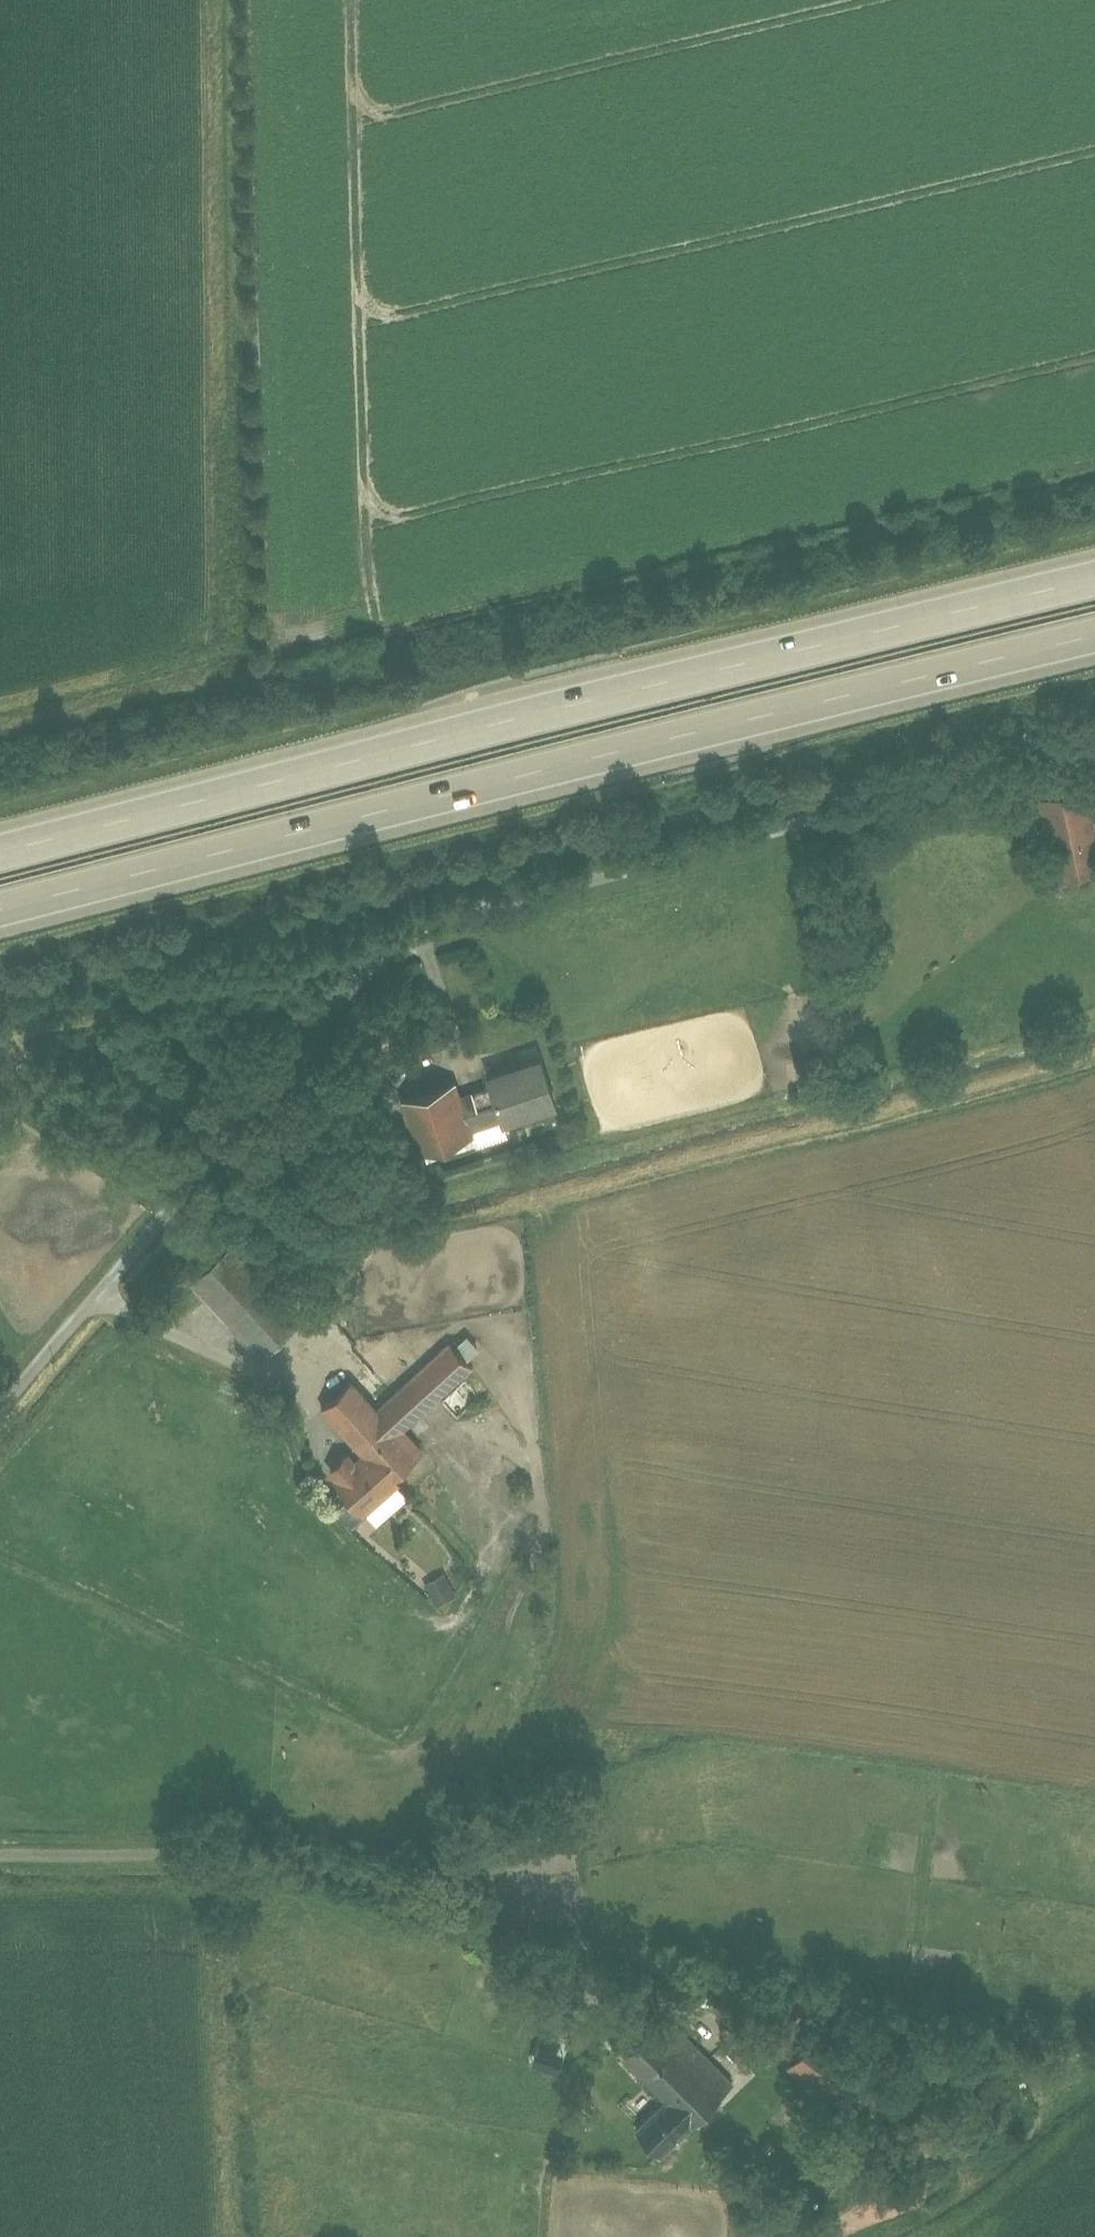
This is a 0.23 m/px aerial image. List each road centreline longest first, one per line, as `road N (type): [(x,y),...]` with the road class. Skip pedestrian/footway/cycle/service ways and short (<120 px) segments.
road 1 (residential): [(1094,734),(974,753),(411,936),(331,1015),(0,1409)]
road 2 (motorway): [(0,910),(1094,632)]
road 3 (motorway): [(1094,568),(0,845)]

